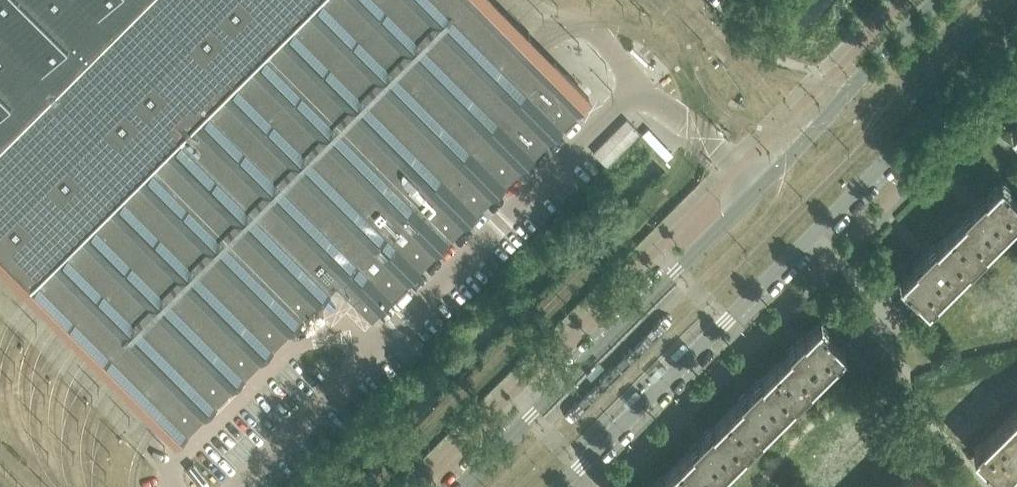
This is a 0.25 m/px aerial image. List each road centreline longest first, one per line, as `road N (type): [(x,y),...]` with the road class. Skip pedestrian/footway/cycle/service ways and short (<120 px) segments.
road 1 (secondary): [(939,0),(459,486)]
road 2 (secondary): [(568,486),(1016,34)]

